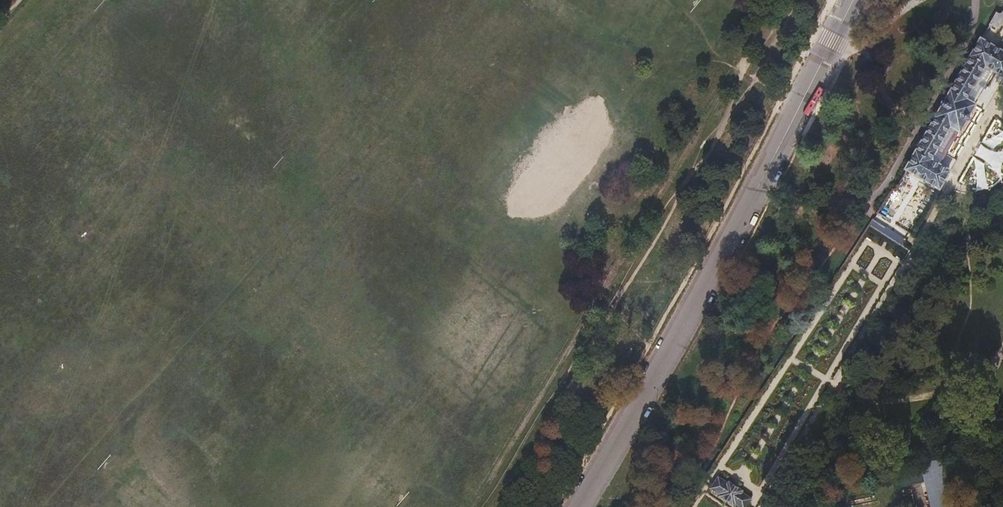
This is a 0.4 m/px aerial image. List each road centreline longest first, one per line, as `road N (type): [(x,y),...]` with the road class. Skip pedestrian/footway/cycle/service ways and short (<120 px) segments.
road 1 (tertiary): [(853,0),(579,506)]
road 2 (track): [(977,0),(972,33),(868,208)]

